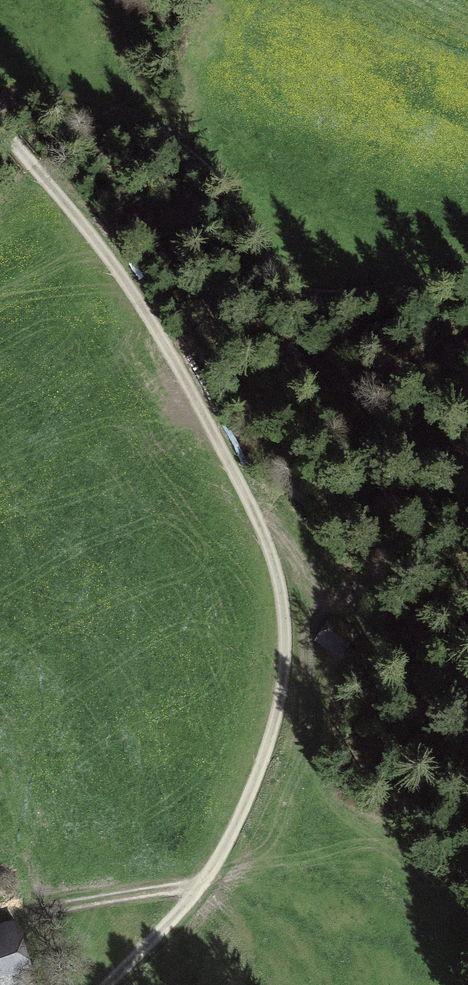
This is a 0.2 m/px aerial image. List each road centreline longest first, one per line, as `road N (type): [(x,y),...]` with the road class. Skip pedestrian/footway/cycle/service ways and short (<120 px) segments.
road 1 (track): [(0,126),(78,217),(175,361),(264,531),(286,623),(273,726),(225,847),(167,925),(108,984)]
road 2 (track): [(0,100),(46,85),(96,107),(150,147),(266,264),(324,290),(467,279)]
road 3 (track): [(10,916),(203,881)]

